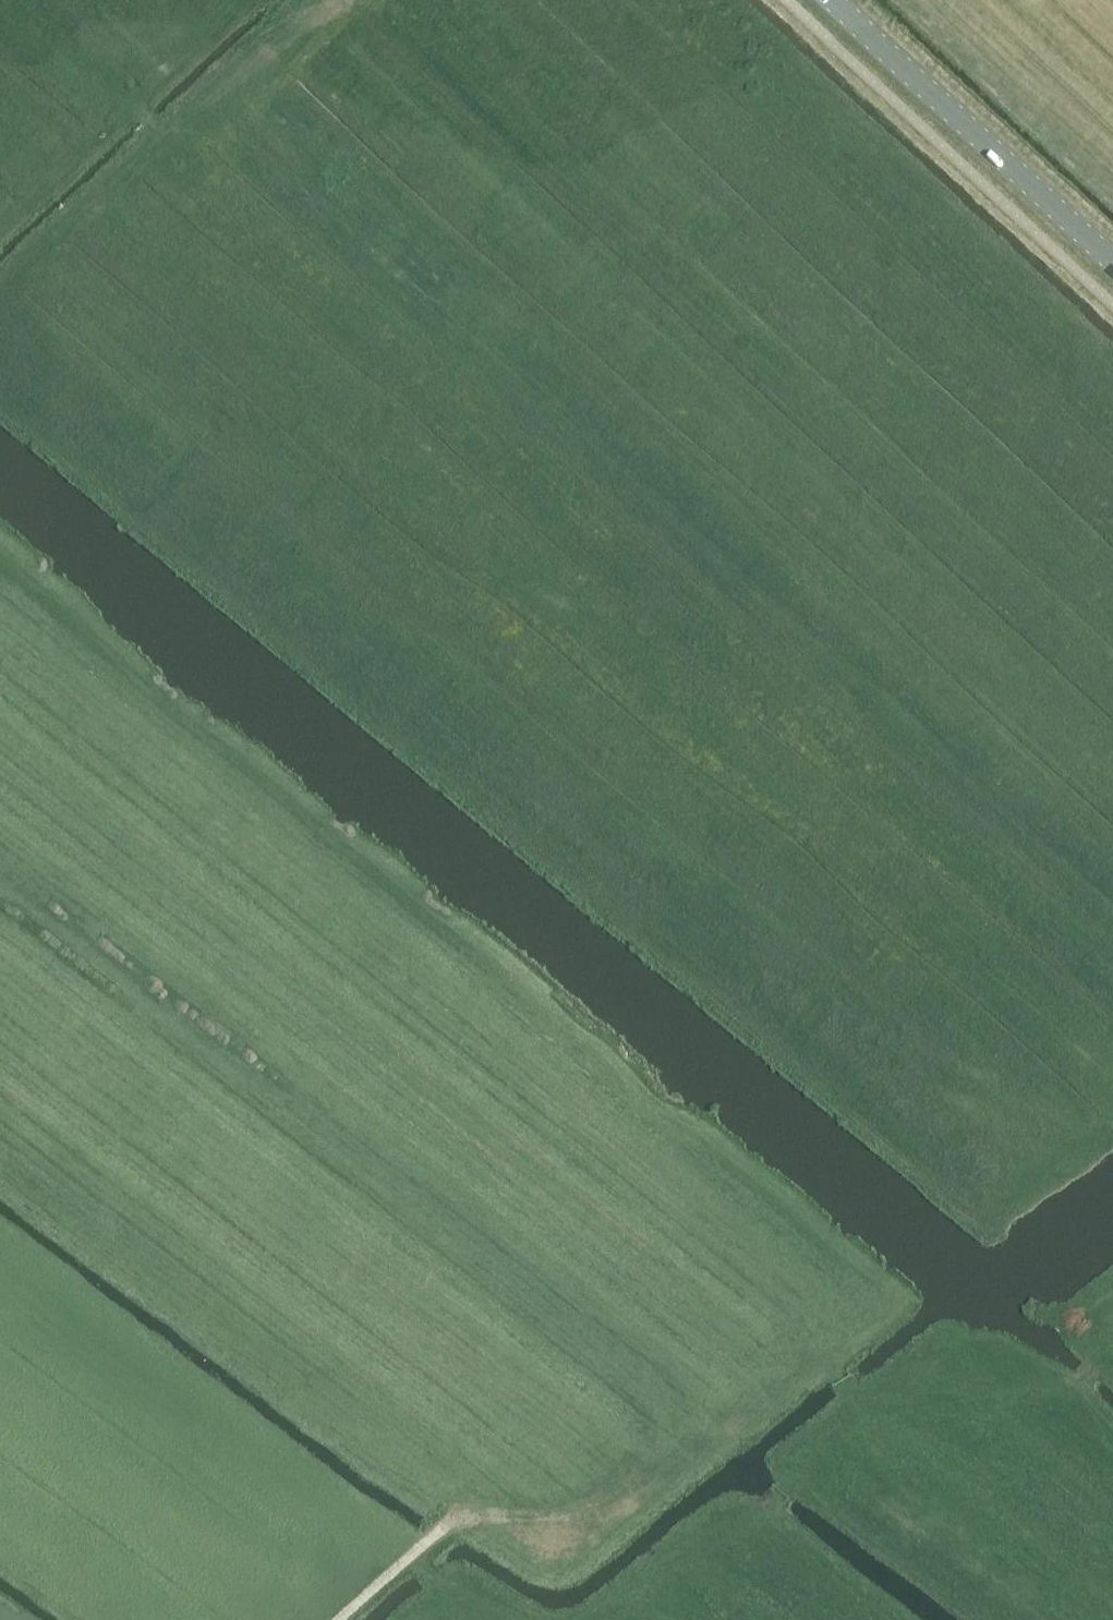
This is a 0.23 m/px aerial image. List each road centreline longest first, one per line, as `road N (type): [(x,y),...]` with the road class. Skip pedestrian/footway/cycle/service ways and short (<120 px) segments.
road 1 (track): [(462,1513),(554,1560),(809,1364),(890,1411)]
road 2 (tertiary): [(1112,269),(831,0)]
road 3 (track): [(345,1619),(462,1513),(324,1383)]

